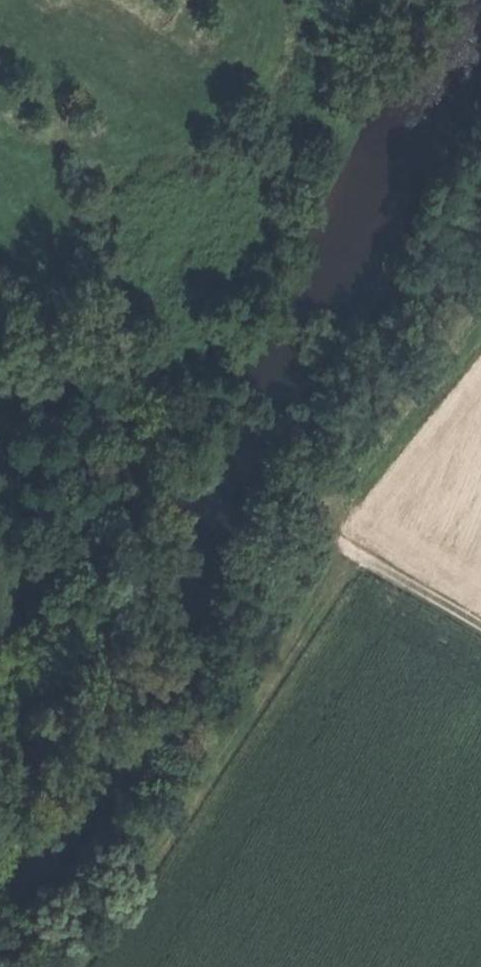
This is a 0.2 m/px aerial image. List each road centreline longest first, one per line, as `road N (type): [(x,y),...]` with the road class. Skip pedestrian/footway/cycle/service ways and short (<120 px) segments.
road 1 (track): [(480,312),(333,512),(340,548),(480,629)]

